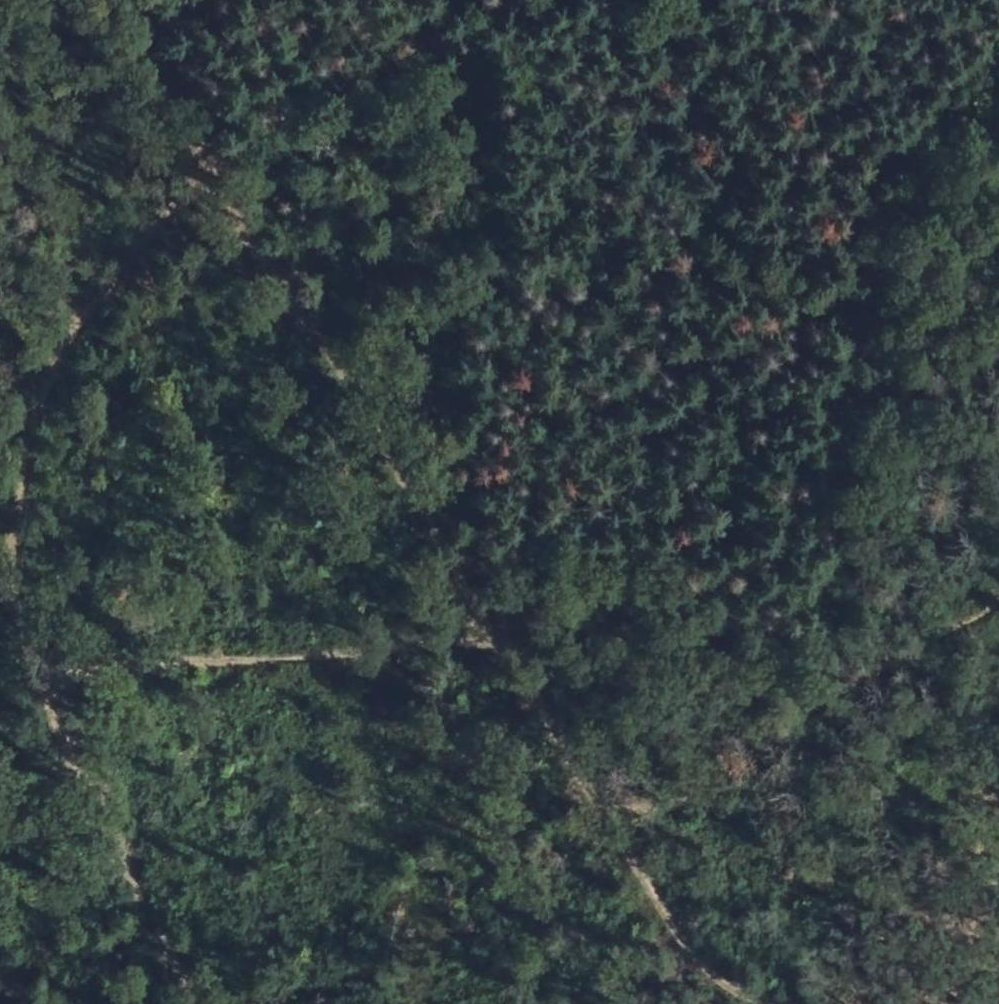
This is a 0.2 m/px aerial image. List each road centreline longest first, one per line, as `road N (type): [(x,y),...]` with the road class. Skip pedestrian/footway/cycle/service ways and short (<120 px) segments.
road 1 (track): [(789,1003),(733,992),(693,959),(214,167),(113,272),(15,397),(0,437)]
road 2 (track): [(34,691),(117,667),(501,638),(596,206),(644,84),(691,0)]
road 3 (track): [(998,595),(652,891)]
road 4 (track): [(0,636),(121,839),(149,923),(190,1003)]
road 5 (track): [(214,167),(321,100),(460,30),(560,0)]
road 6 (track): [(214,167),(166,91),(134,0)]

